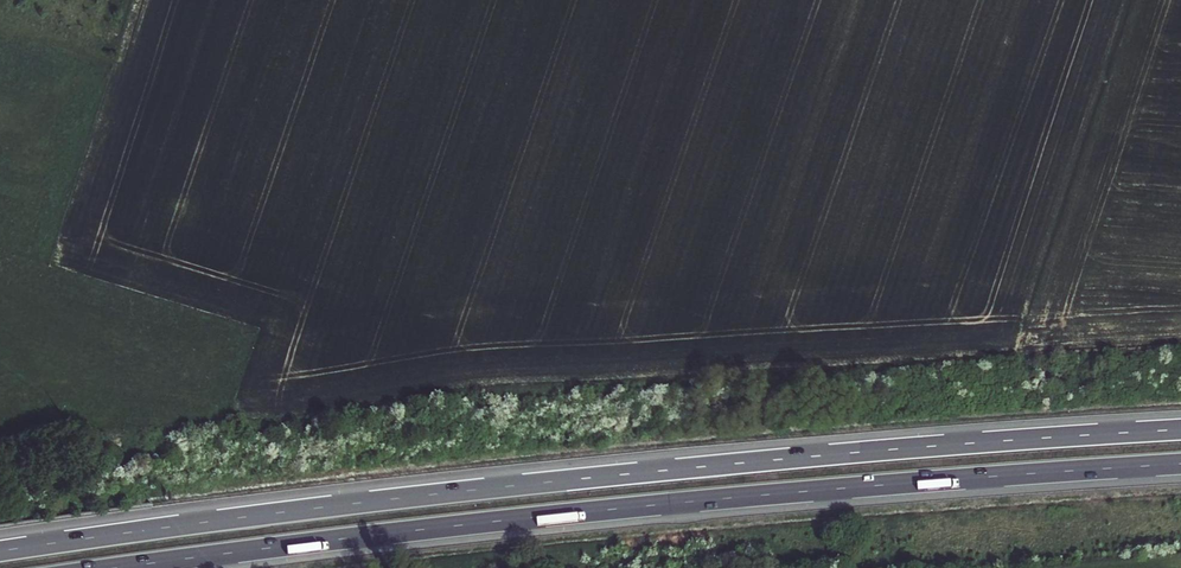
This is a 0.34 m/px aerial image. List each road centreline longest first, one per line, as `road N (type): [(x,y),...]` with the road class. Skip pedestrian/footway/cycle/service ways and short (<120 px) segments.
road 1 (motorway): [(1180,431),(450,491),(0,550)]
road 2 (motorway): [(125,567),(688,503),(1180,465)]

